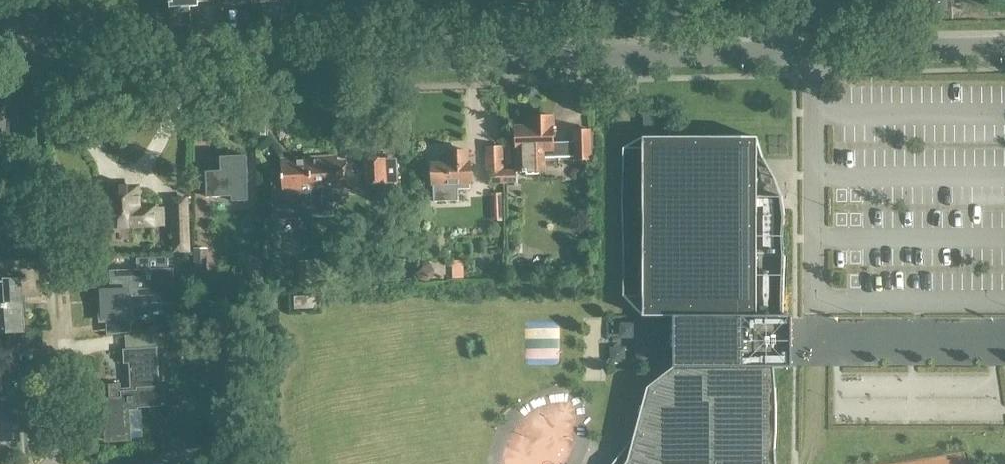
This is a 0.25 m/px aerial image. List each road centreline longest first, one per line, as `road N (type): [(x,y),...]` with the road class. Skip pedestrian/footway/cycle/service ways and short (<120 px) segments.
road 1 (residential): [(19,16),(59,60),(95,75),(445,59)]
road 2 (residential): [(675,55),(1004,47)]
road 3 (residential): [(445,59),(675,55)]
road 4 (residential): [(54,463),(53,315)]

